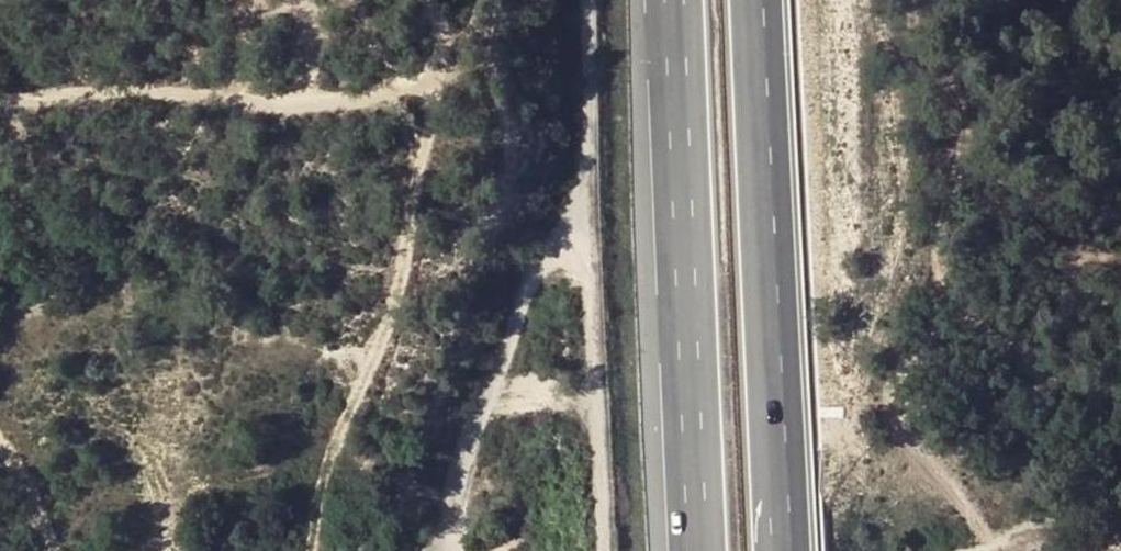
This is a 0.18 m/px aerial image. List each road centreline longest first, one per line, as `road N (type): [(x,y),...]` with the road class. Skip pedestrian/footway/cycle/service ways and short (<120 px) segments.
road 1 (track): [(314,550),(349,412),(389,313),(426,143),(429,78),(324,104),(143,91),(0,98)]
road 2 (motorway): [(779,550),(753,0)]
road 3 (track): [(585,0),(608,550)]
road 4 (motorway): [(674,0),(695,550)]

